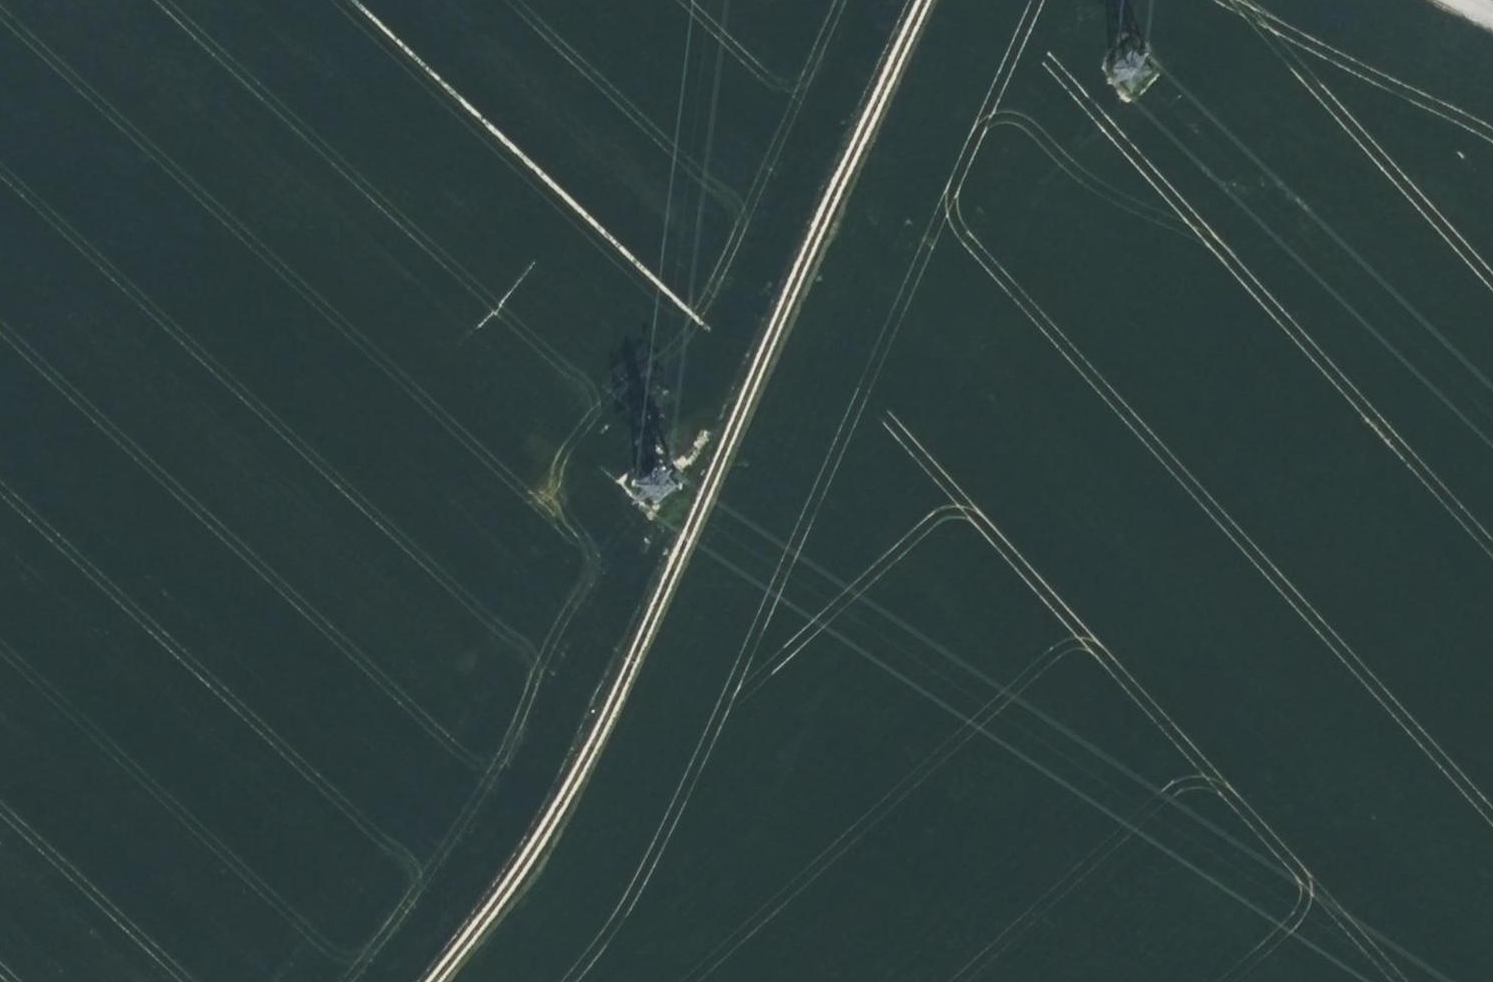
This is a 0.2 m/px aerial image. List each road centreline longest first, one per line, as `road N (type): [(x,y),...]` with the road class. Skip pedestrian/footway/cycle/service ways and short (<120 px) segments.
road 1 (track): [(928,0),(547,846),(431,981)]

